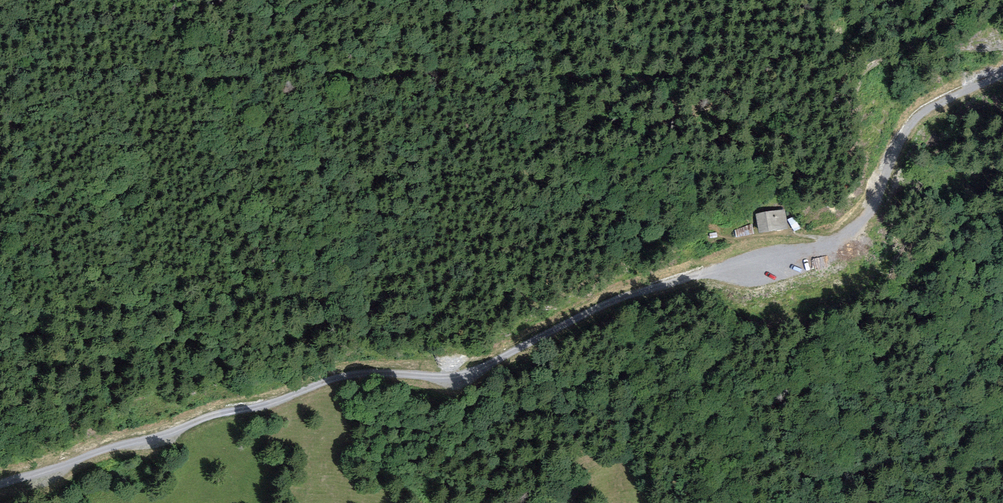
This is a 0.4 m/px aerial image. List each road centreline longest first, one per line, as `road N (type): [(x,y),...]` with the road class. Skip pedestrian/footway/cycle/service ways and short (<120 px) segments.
road 1 (track): [(1002,77),(920,116),(876,215),(830,241),(627,297),(530,342),(465,385),(355,377),(267,410),(213,418),(161,441),(0,483)]
road 2 (track): [(1002,47),(896,50),(857,87),(827,97),(751,81),(535,72),(488,90),(431,74),(372,79),(318,70),(241,80),(0,64)]

